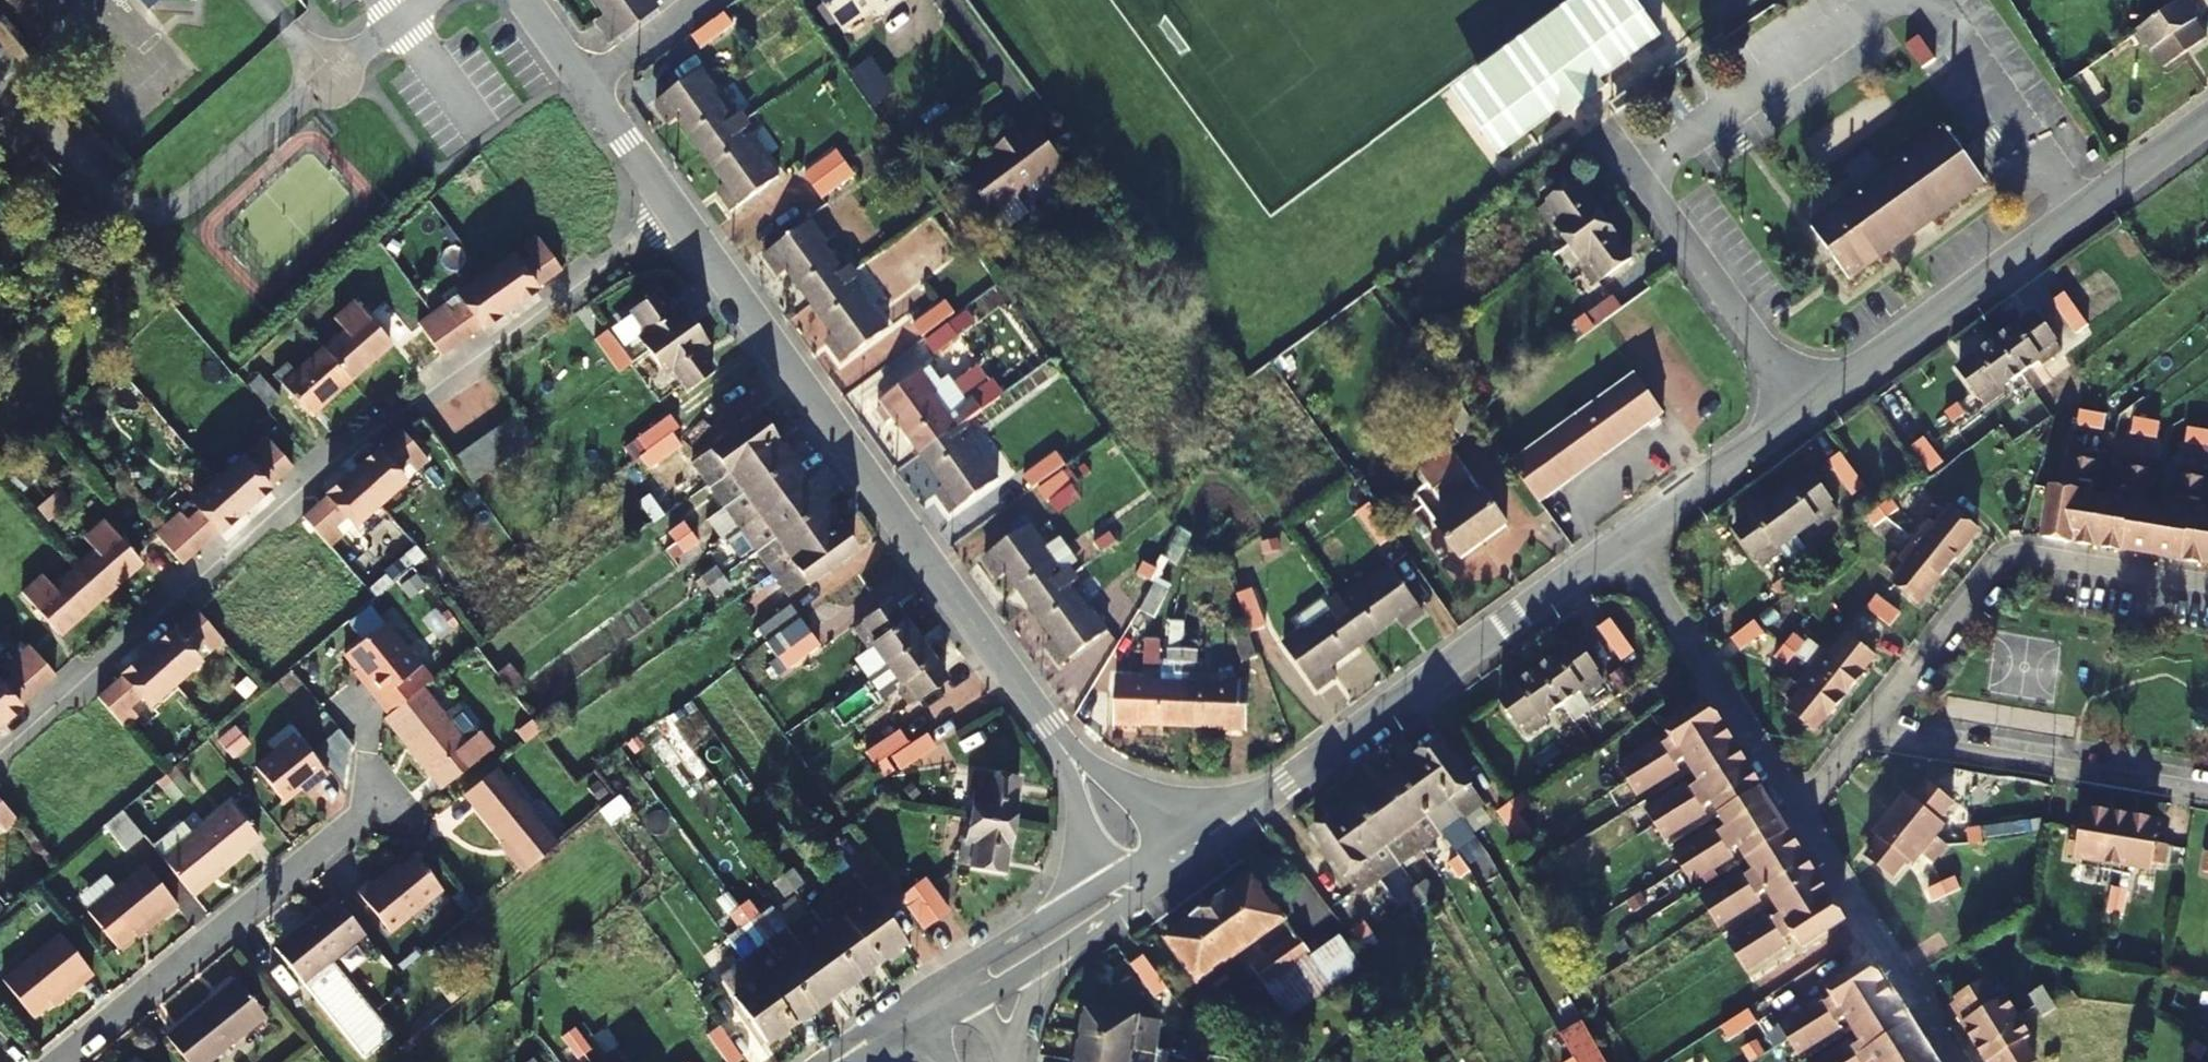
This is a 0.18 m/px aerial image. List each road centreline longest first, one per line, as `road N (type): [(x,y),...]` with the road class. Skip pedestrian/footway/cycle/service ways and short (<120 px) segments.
road 1 (residential): [(0,746),(352,441),(678,219)]
road 2 (residential): [(1631,537),(2207,117)]
road 3 (residential): [(1066,750),(678,219)]
road 4 (residential): [(1185,849),(1631,537)]
road 5 (residential): [(64,1061),(398,789)]
road 6 (residential): [(2207,579),(2049,553),(2003,564),(1870,734)]
road 7 (residential): [(2207,792),(1870,734)]
road 8 (residential): [(1631,537),(1798,816)]
road 9 (residential): [(1798,816),(1955,1061)]
road 10 (residential): [(678,219),(584,81)]
road 11 (residential): [(971,980),(1112,900)]
road 12 (residential): [(1066,750),(1082,846),(1112,900)]
road 13 (residential): [(1185,849),(1153,803),(1066,750)]
road 14 (residential): [(702,0),(584,81)]

